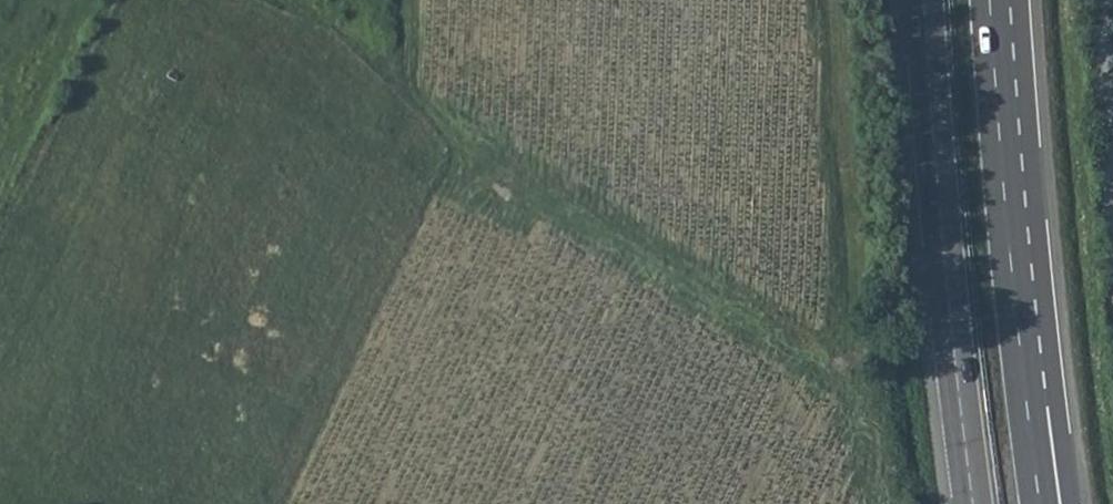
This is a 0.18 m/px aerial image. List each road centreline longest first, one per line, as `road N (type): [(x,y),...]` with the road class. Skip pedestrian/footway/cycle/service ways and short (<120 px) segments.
road 1 (trunk): [(923,0),(973,503)]
road 2 (trunk): [(1021,351),(990,0)]
road 3 (trunk): [(1071,503),(1057,409),(1021,351)]
road 4 (trunk): [(1039,503),(1021,351)]

